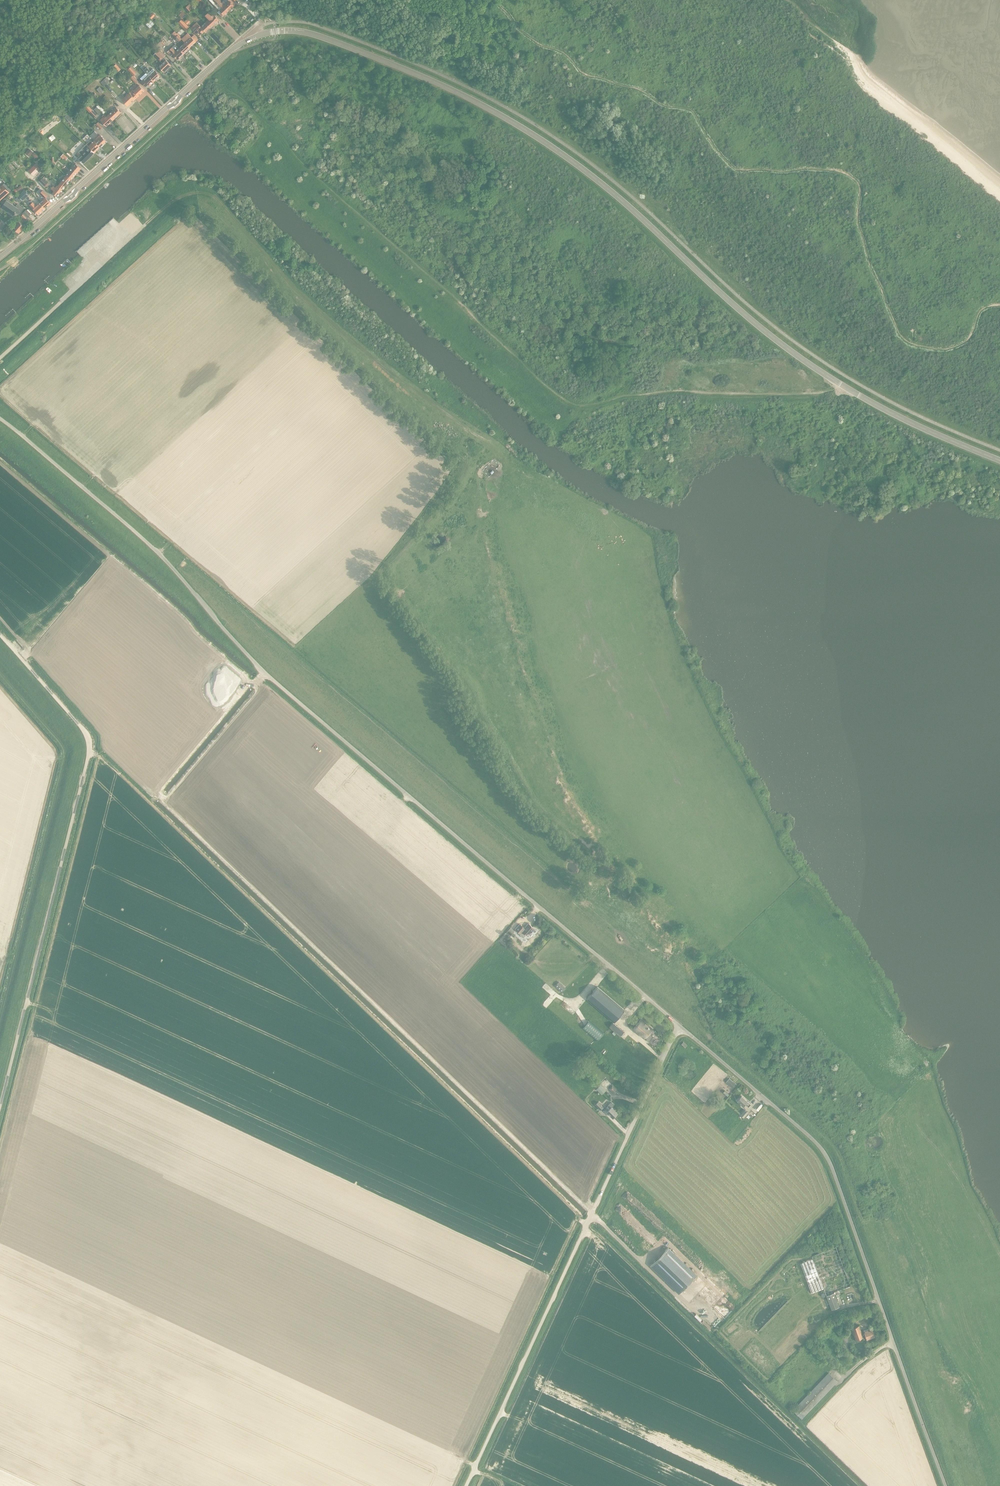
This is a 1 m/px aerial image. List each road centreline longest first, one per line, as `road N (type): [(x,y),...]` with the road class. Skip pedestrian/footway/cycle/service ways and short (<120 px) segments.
road 1 (unclassified): [(679,1026),(263,672),(149,544),(0,419)]
road 2 (tertiary): [(999,460),(888,411),(806,362),(595,178),(471,99),(301,31),(261,34),(230,51)]
road 3 (unclassified): [(948,1485),(829,1159),(679,1026)]
road 4 (unclassified): [(0,1116),(89,751),(80,727),(0,634)]
road 5 (unclassified): [(467,1485),(679,1026)]
road 6 (track): [(500,452),(379,364),(289,283),(212,196),(185,195),(144,226)]
road 7 (track): [(0,1016),(64,752),(0,668)]
road 8 (tertiary): [(0,256),(230,51)]

